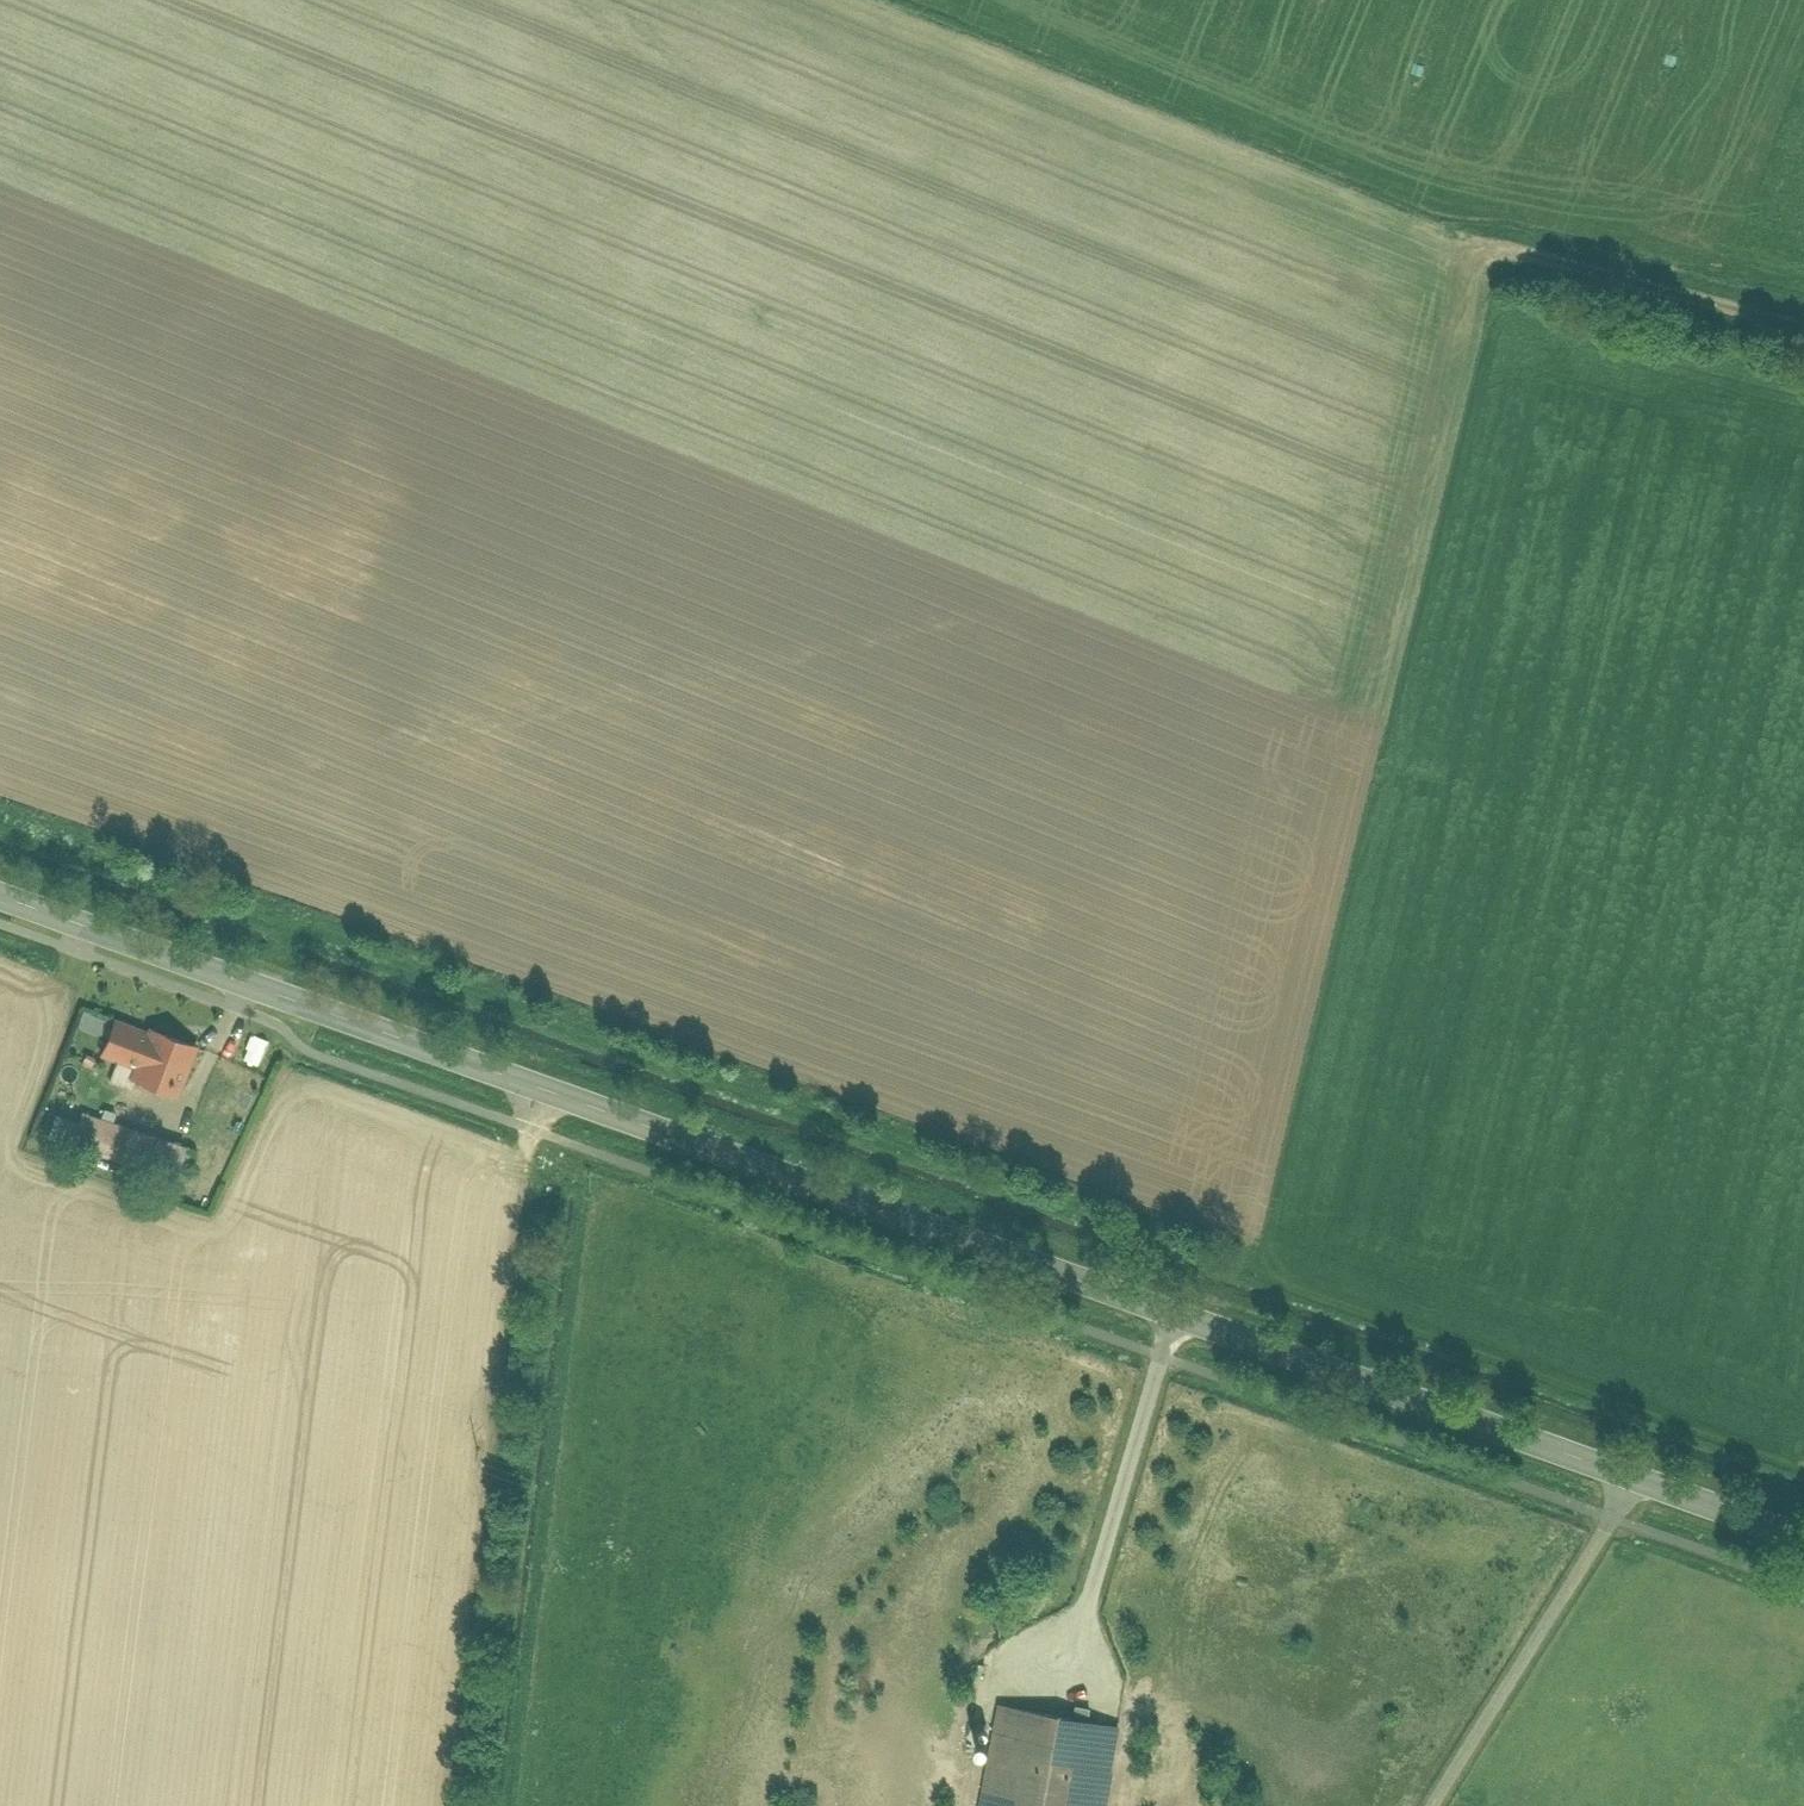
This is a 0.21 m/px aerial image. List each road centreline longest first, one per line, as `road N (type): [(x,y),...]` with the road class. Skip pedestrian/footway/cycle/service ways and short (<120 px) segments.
road 1 (tertiary): [(0,897),(1803,1542)]
road 2 (track): [(1803,325),(1564,256),(894,0)]
road 3 (track): [(538,1088),(448,1805)]

